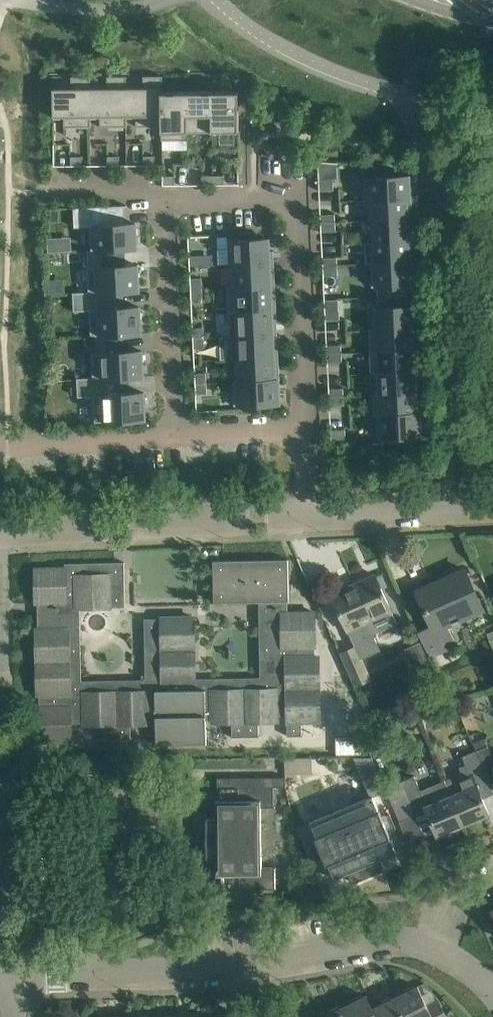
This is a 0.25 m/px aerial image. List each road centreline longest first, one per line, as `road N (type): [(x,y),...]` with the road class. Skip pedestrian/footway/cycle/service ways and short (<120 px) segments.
road 1 (residential): [(302,426),(290,194),(159,197)]
road 2 (residential): [(304,513),(5,538)]
road 3 (residential): [(14,978),(264,964)]
road 4 (residential): [(159,197),(170,435)]
road 5 (residential): [(492,504),(304,513)]
road 6 (residential): [(264,964),(390,942),(439,950)]
road 7 (residential): [(3,978),(0,806)]
road 8 (residential): [(0,448),(170,435)]
road 9 (residential): [(170,435),(302,426)]

